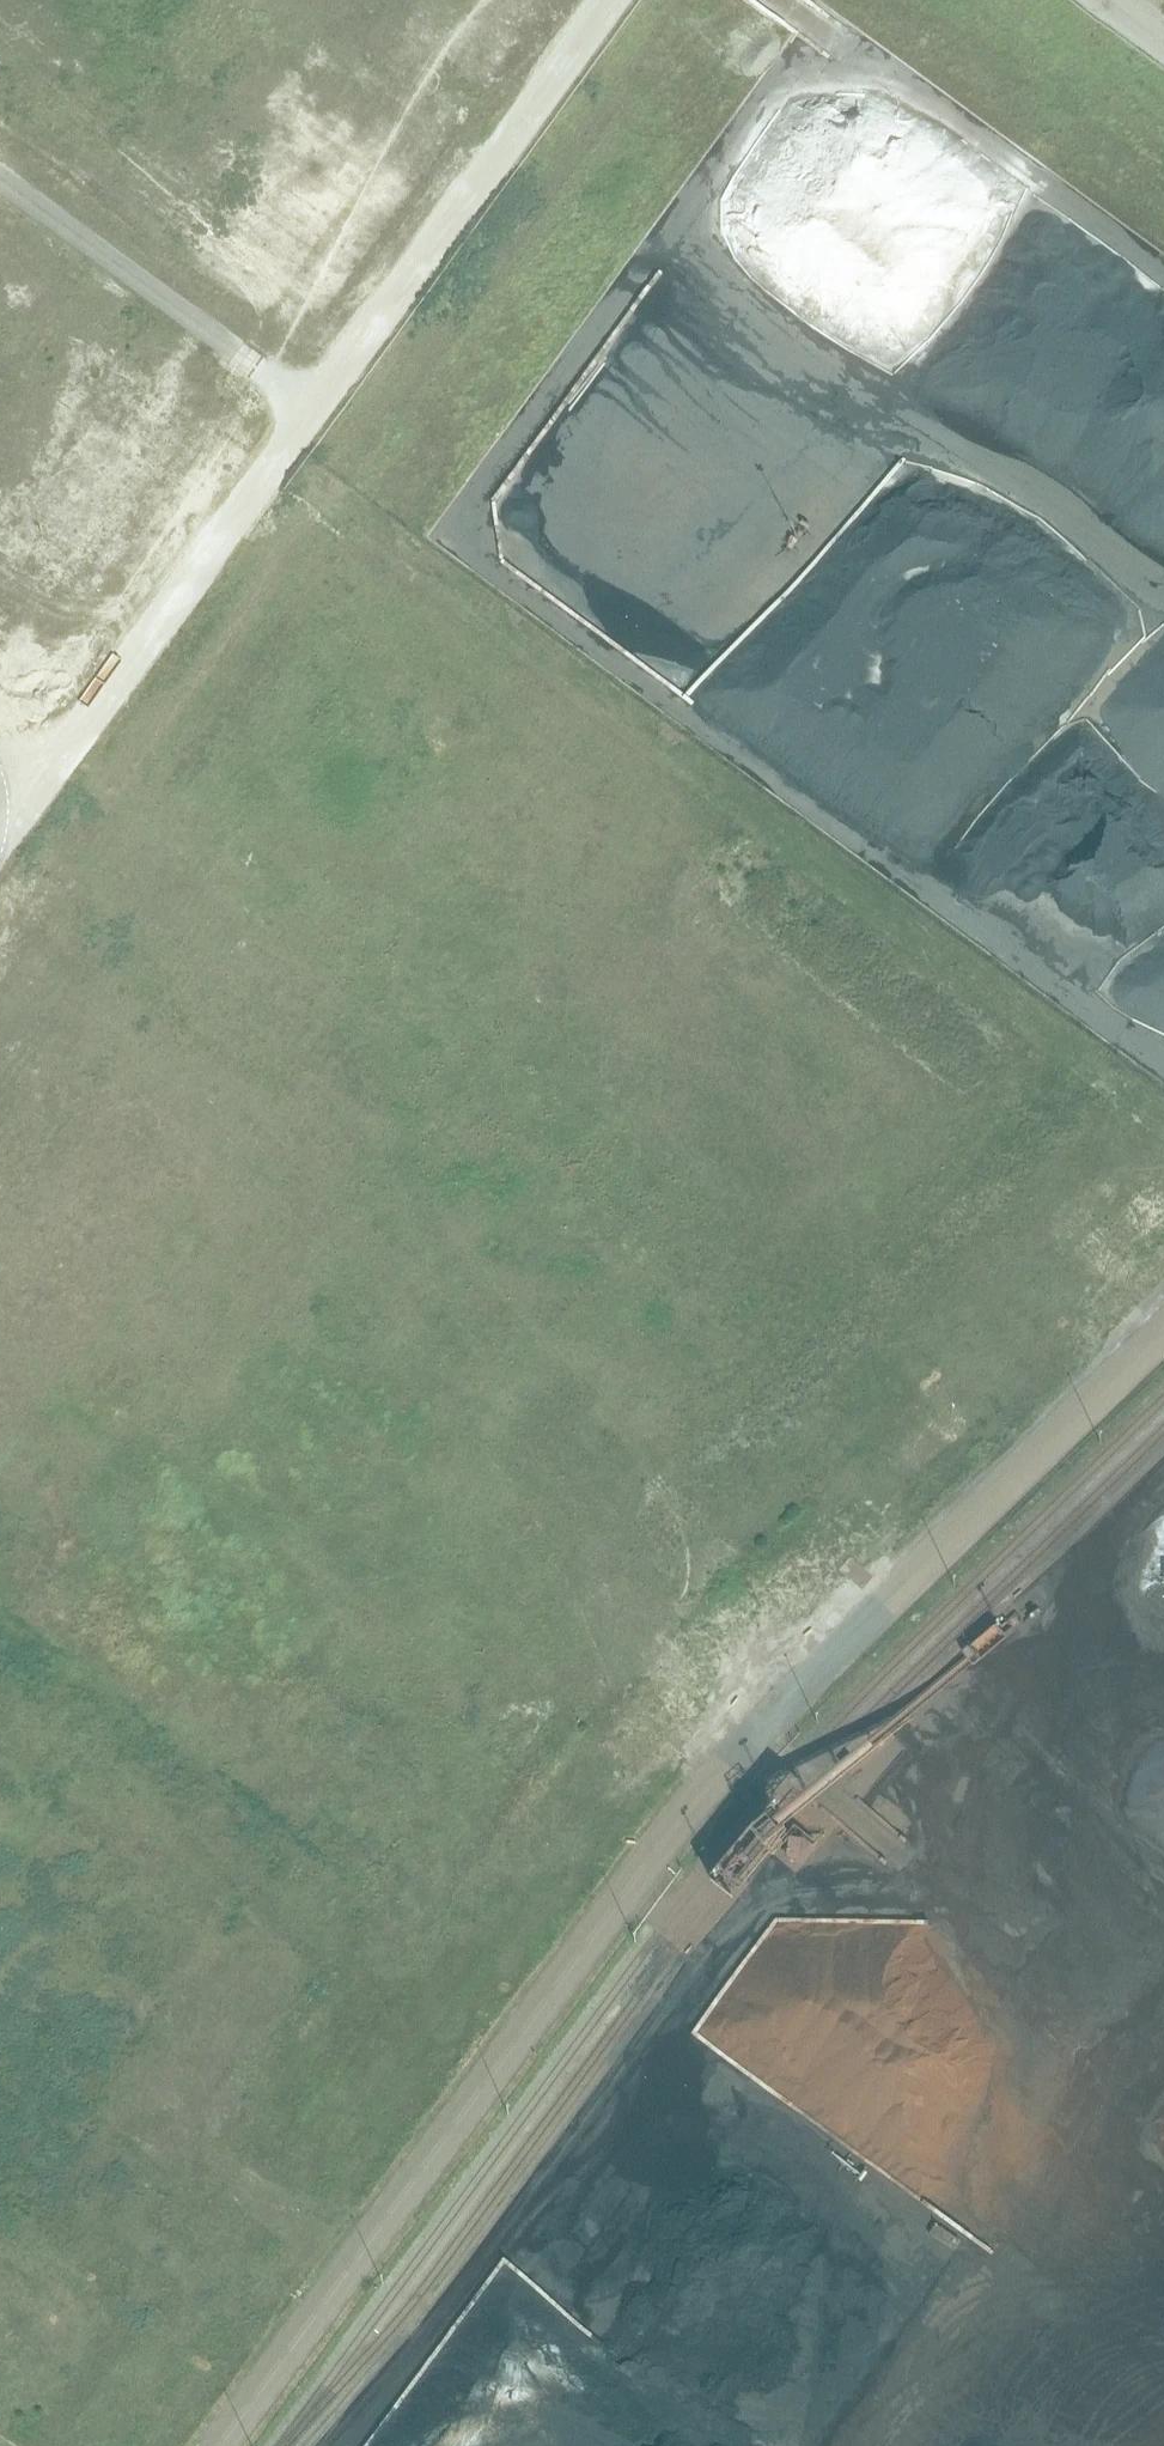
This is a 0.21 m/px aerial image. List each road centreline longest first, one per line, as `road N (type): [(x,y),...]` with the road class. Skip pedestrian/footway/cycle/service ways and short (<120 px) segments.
road 1 (unclassified): [(223,2445),(714,1783),(806,1683),(1163,1334)]
road 2 (unclassified): [(319,408),(21,804),(0,806)]
road 3 (unclassified): [(319,408),(613,0)]
road 4 (unclassified): [(0,175),(319,408)]

